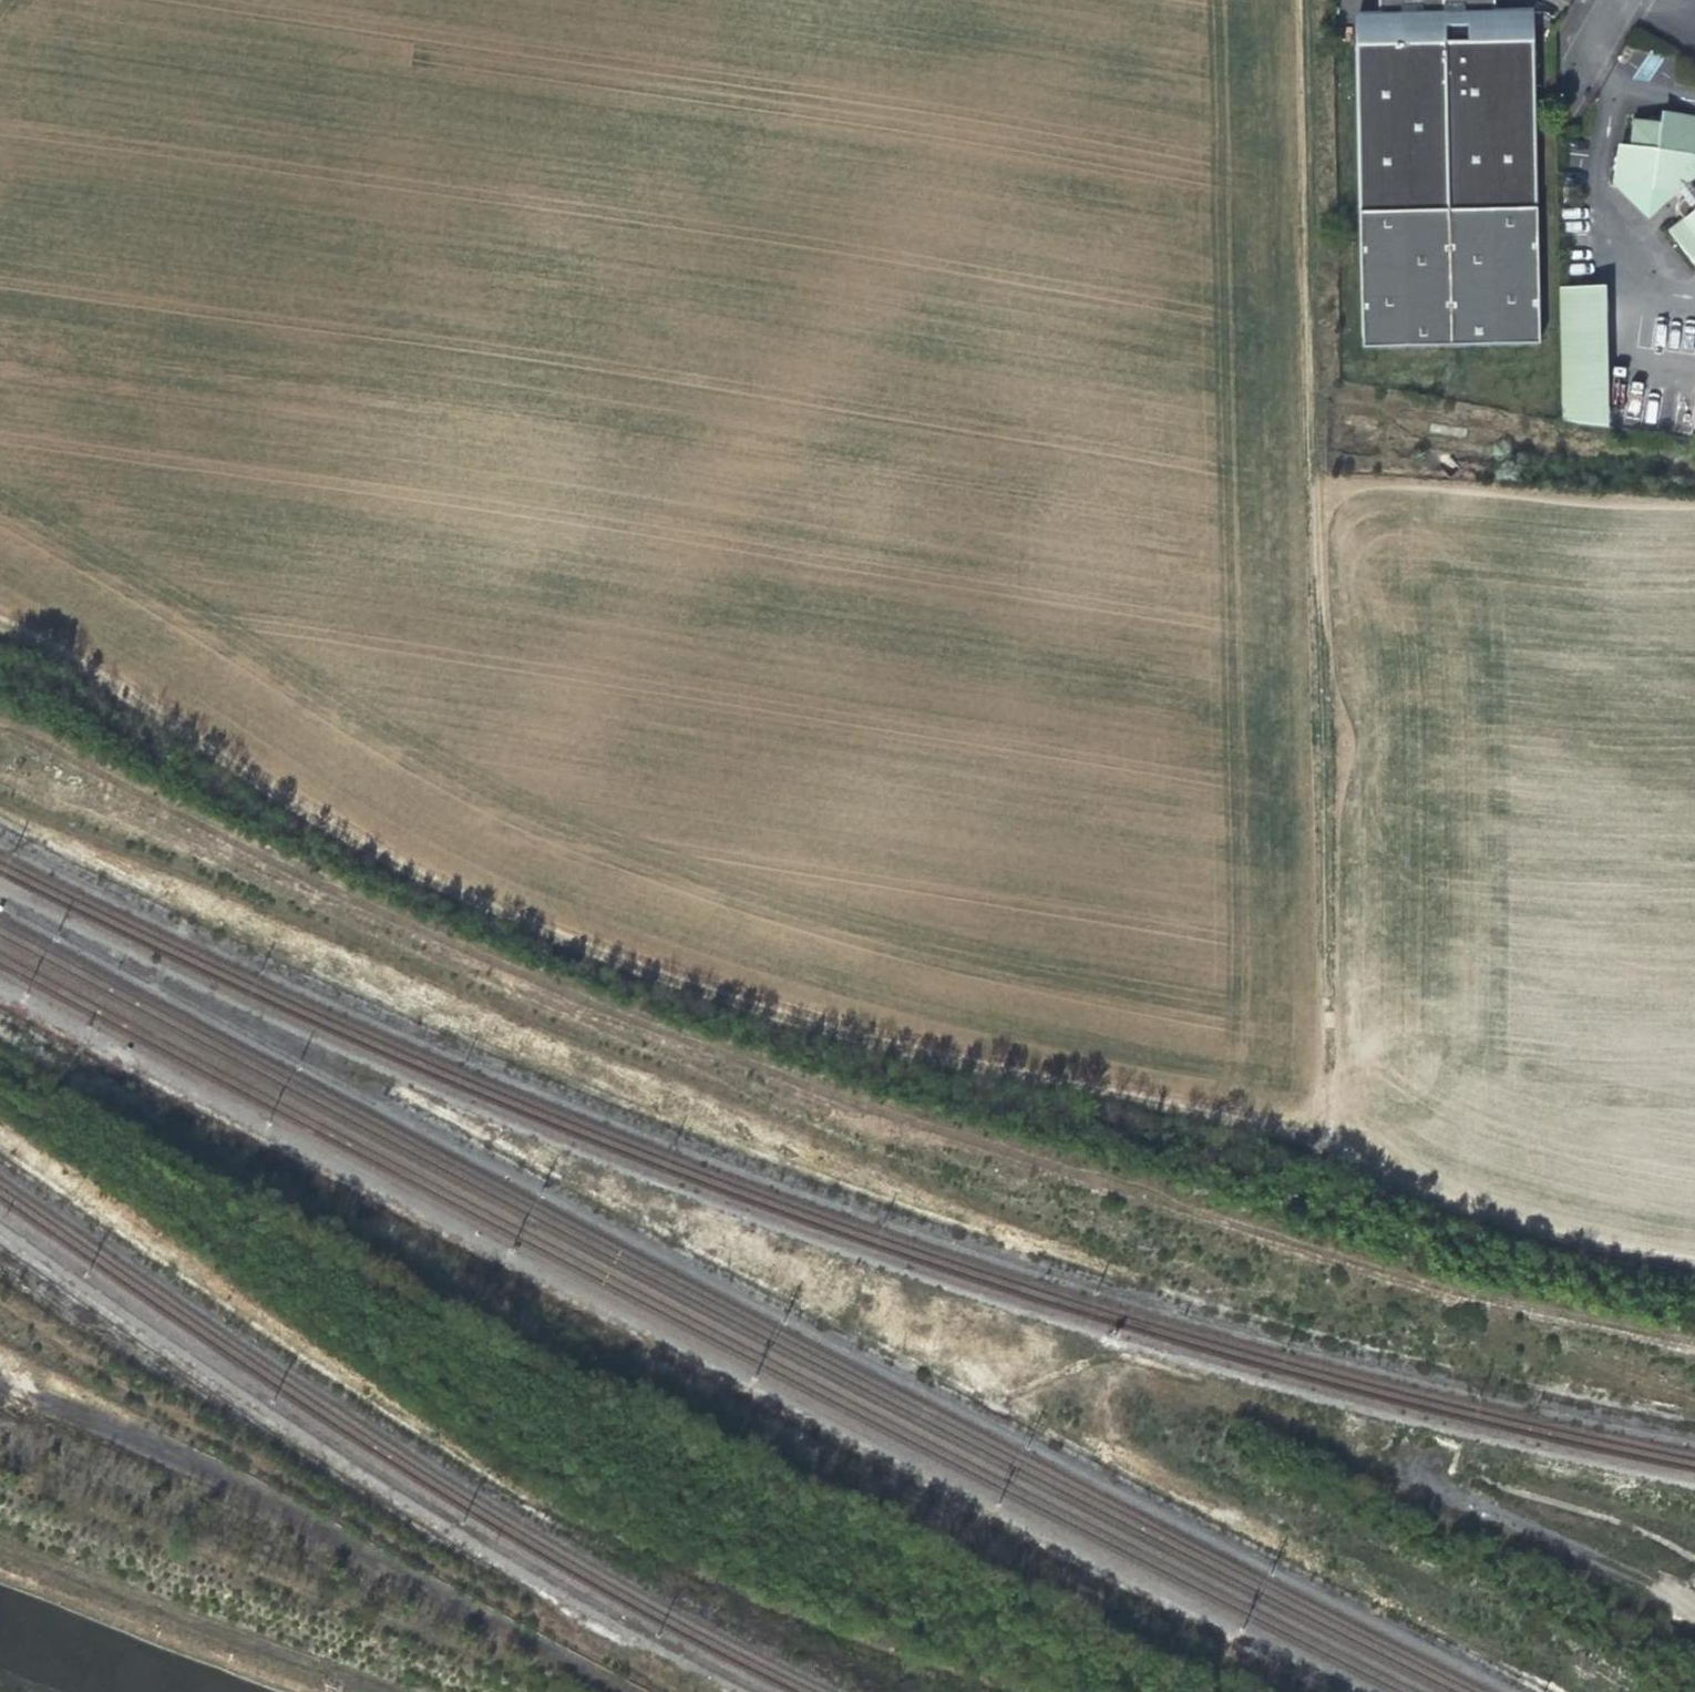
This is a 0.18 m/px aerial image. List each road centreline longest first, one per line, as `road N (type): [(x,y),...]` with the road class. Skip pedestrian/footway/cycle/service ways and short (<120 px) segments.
road 1 (track): [(0,628),(564,946),(858,1048),(1301,1144),(1582,1246),(1694,1264)]
road 2 (track): [(1301,1144),(1322,1073),(1296,0)]

